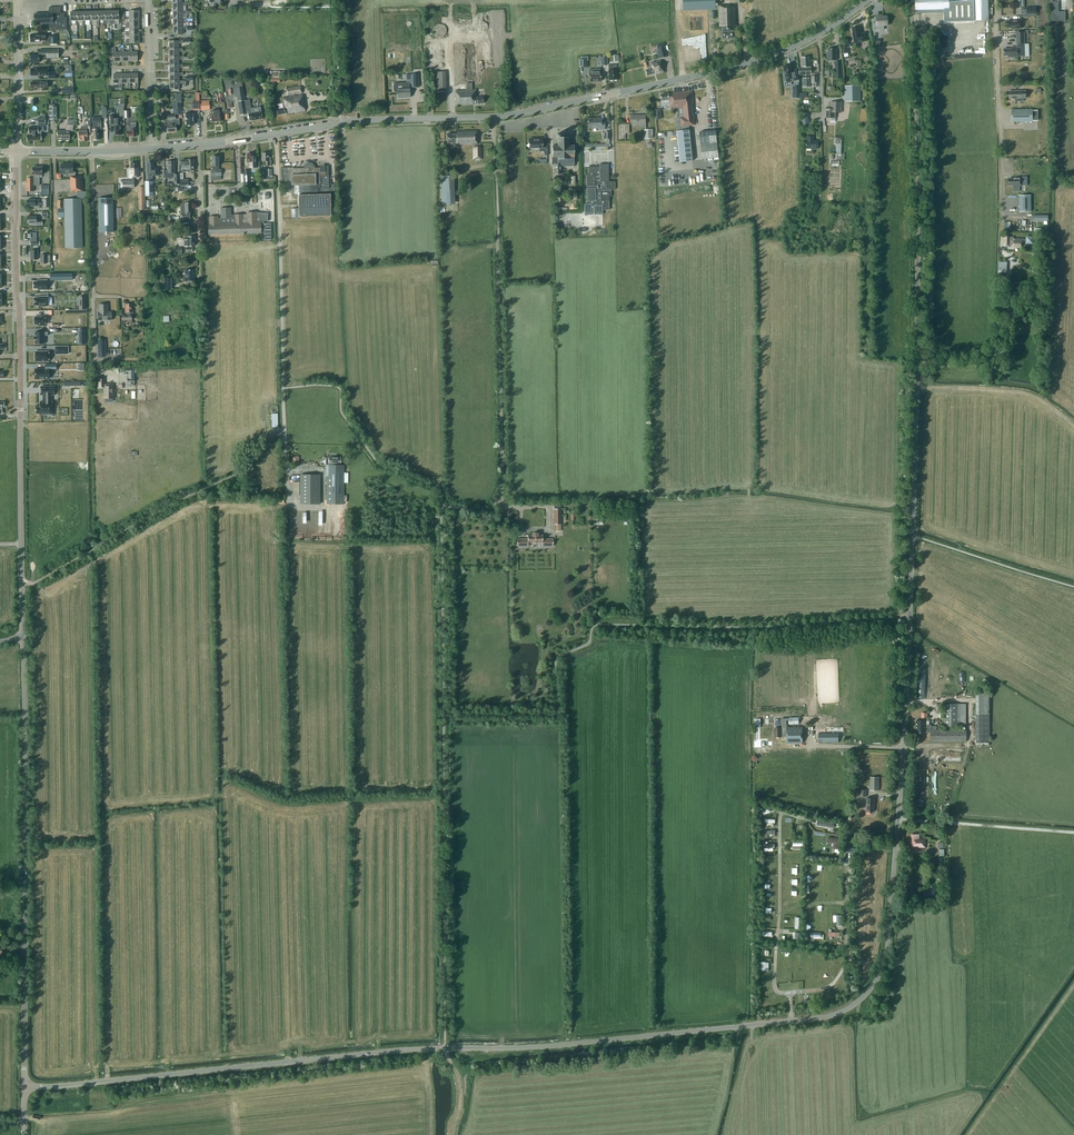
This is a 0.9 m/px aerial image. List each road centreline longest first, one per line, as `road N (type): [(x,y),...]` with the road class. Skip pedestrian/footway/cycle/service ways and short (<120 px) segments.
road 1 (unclassified): [(24,1087),(824,1019),(868,995),(886,953),(910,617),(918,123),(914,32),(903,0)]
road 2 (tertiary): [(23,636),(16,151)]
road 3 (tertiary): [(24,1087),(23,636)]
road 4 (unclassified): [(516,510),(499,499),(494,117)]
road 5 (unclassified): [(285,484),(277,133)]
road 6 (tertiary): [(494,117),(734,67),(816,34)]
road 7 (unclassified): [(91,394),(91,153)]
road 8 (tertiary): [(277,133),(494,117)]
road 9 (track): [(1073,427),(1024,393),(916,387)]
road 10 (residential): [(995,0),(1002,166)]
road 11 (tertiary): [(16,151),(18,0)]
road 12 (residential): [(152,148),(148,0)]

